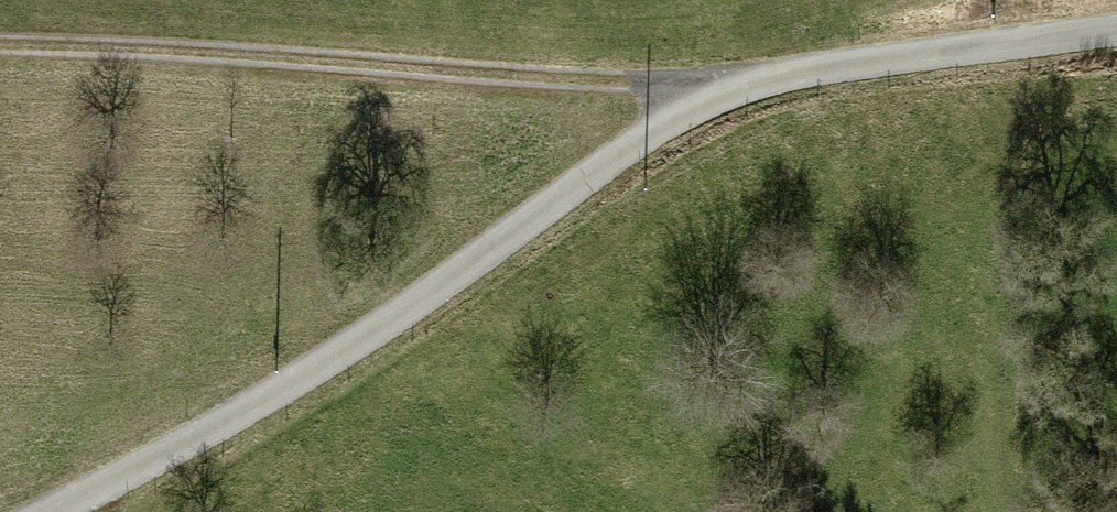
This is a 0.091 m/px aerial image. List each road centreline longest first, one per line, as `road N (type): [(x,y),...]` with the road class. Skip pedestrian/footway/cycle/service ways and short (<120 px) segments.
road 1 (track): [(80,511),(463,282),(739,96),(1116,43)]
road 2 (track): [(739,96),(0,48)]

